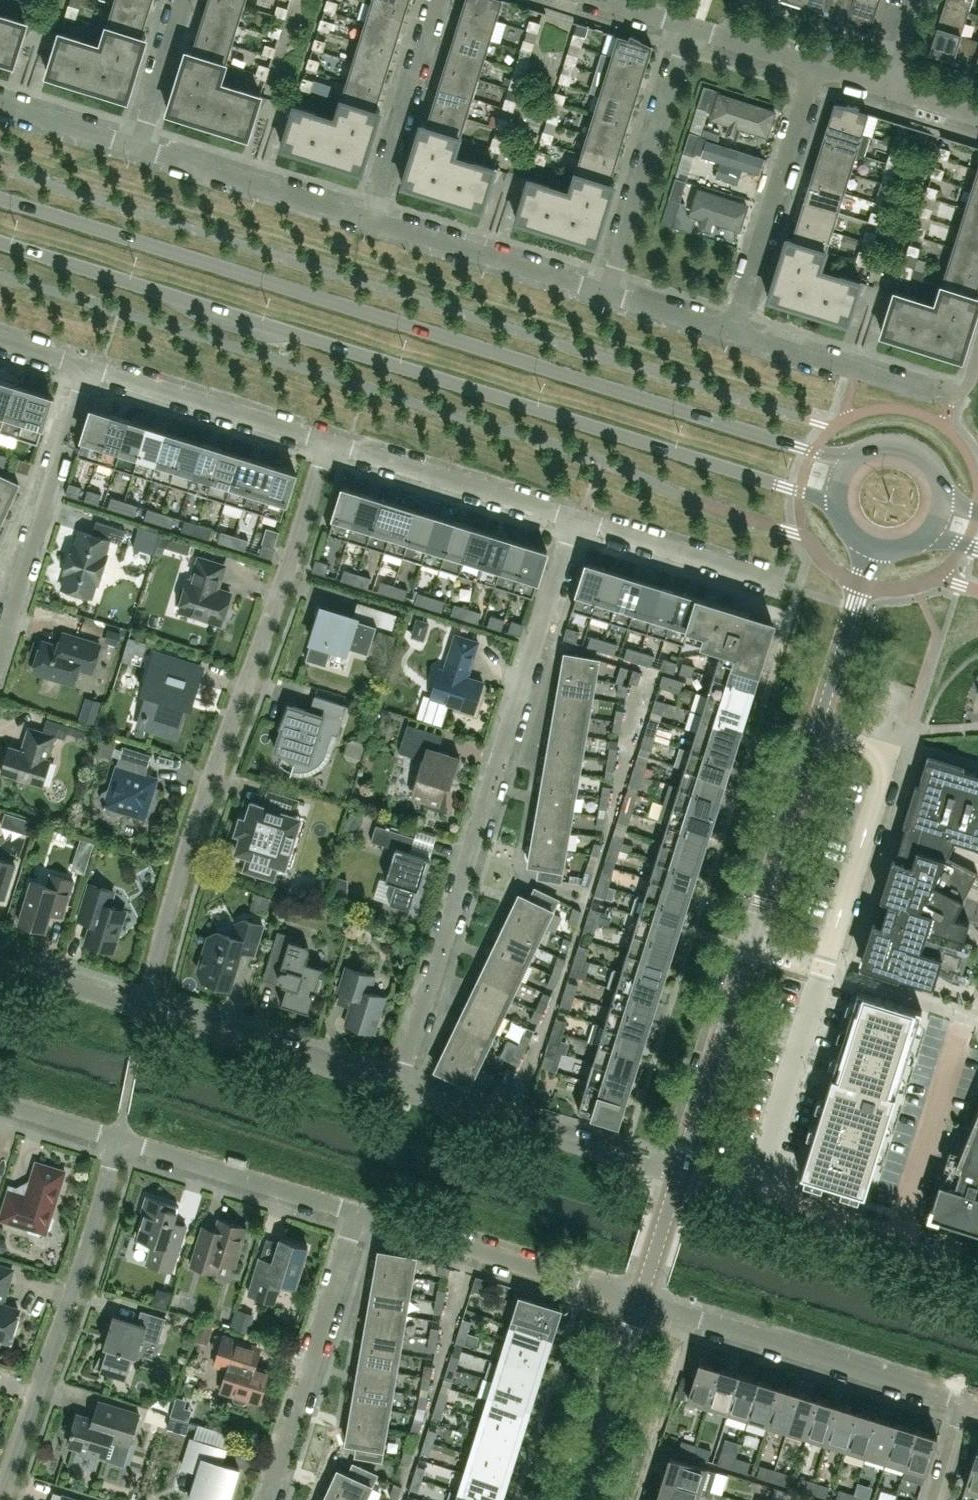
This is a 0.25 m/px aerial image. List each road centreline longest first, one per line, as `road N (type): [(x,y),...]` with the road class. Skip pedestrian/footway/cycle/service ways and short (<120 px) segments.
road 1 (secondary): [(851,460),(0,200)]
road 2 (secondary): [(0,243),(837,506)]
road 3 (unclassified): [(678,1175),(870,546)]
road 4 (residential): [(145,1009),(190,843),(328,442)]
road 5 (residential): [(398,1088),(575,519)]
road 6 (residential): [(0,1493),(118,1137)]
road 7 (residential): [(969,1403),(639,1296)]
road 8 (residential): [(267,1499),(357,1212)]
road 9 (residential): [(0,648),(87,366)]
road 10 (residential): [(639,1296),(357,1212)]
road 11 (residential): [(678,1175),(398,1088)]
road 12 (residential): [(606,294),(691,25)]
road 13 (residential): [(733,330),(814,63)]
road 14 (residential): [(398,1088),(145,1009)]
road 15 (residential): [(575,519),(328,442)]
road 16 (residential): [(328,442),(87,366)]
road 17 (residential): [(357,1212),(118,1137)]
road 18 (residential): [(606,294),(370,223)]
road 19 (residential): [(370,223),(138,148)]
road 20 (residential): [(370,223),(437,0)]
road 21 (residential): [(785,584),(575,519)]
road 22 (residential): [(936,394),(733,330)]
road 23 (residential): [(577,1499),(639,1296)]
road 24 (residential): [(138,148),(185,0)]
road 25 (residential): [(145,1009),(0,965)]
road 26 (residential): [(138,148),(0,103)]
road 27 (residential): [(733,330),(606,294)]
road 28 (residential): [(814,63),(691,25)]
road 29 (unclassified): [(639,1296),(678,1175)]
road 30 (secondary): [(941,501),(932,466),(902,446),(866,449),(851,460)]
road 31 (residential): [(118,1137),(0,1101)]

